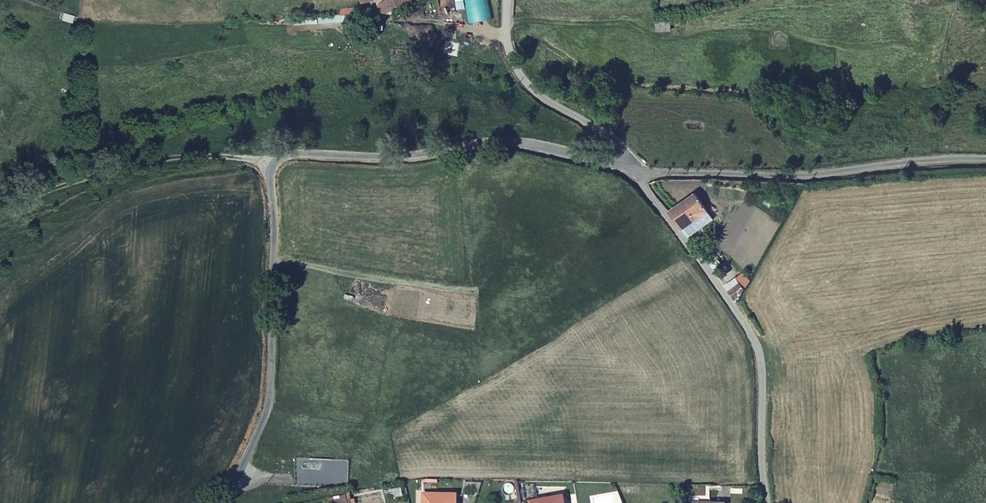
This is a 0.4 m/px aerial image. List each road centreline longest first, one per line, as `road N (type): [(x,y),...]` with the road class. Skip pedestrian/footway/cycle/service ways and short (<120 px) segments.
road 1 (unclassified): [(635,173),(575,154),(498,143),(375,159),(278,161),(270,176),(268,402),(221,502)]
road 2 (unclassified): [(766,502),(757,344),(635,173)]
road 3 (unclassified): [(985,159),(794,177),(635,173)]
road 4 (unclassified): [(635,173),(617,144),(517,70),(507,0)]

